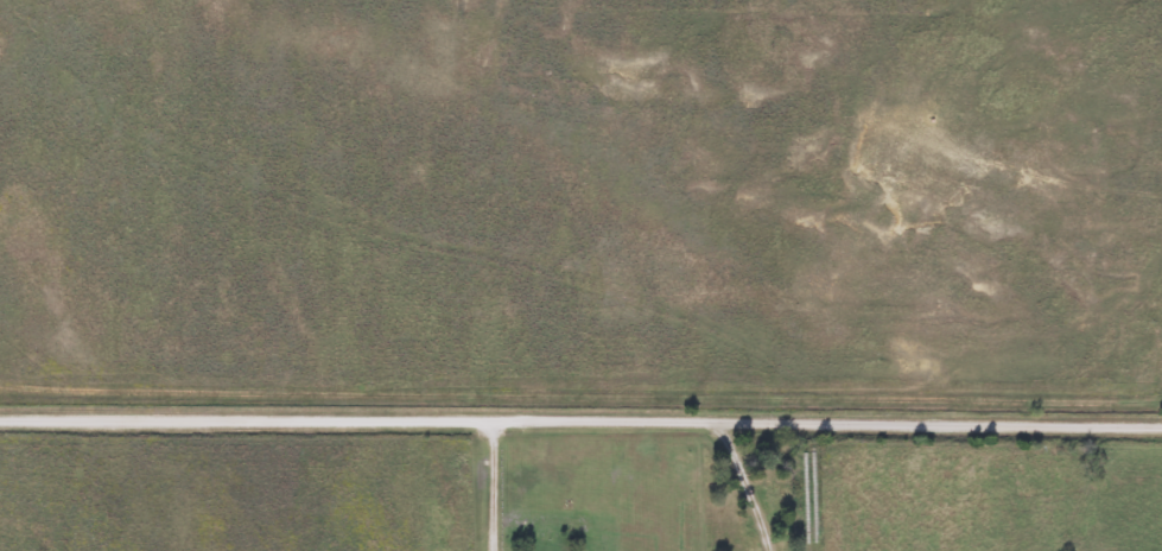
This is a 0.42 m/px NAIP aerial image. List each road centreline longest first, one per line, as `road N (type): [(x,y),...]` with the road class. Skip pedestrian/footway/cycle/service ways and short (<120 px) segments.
road 1 (residential): [(1161,424),(0,416)]

